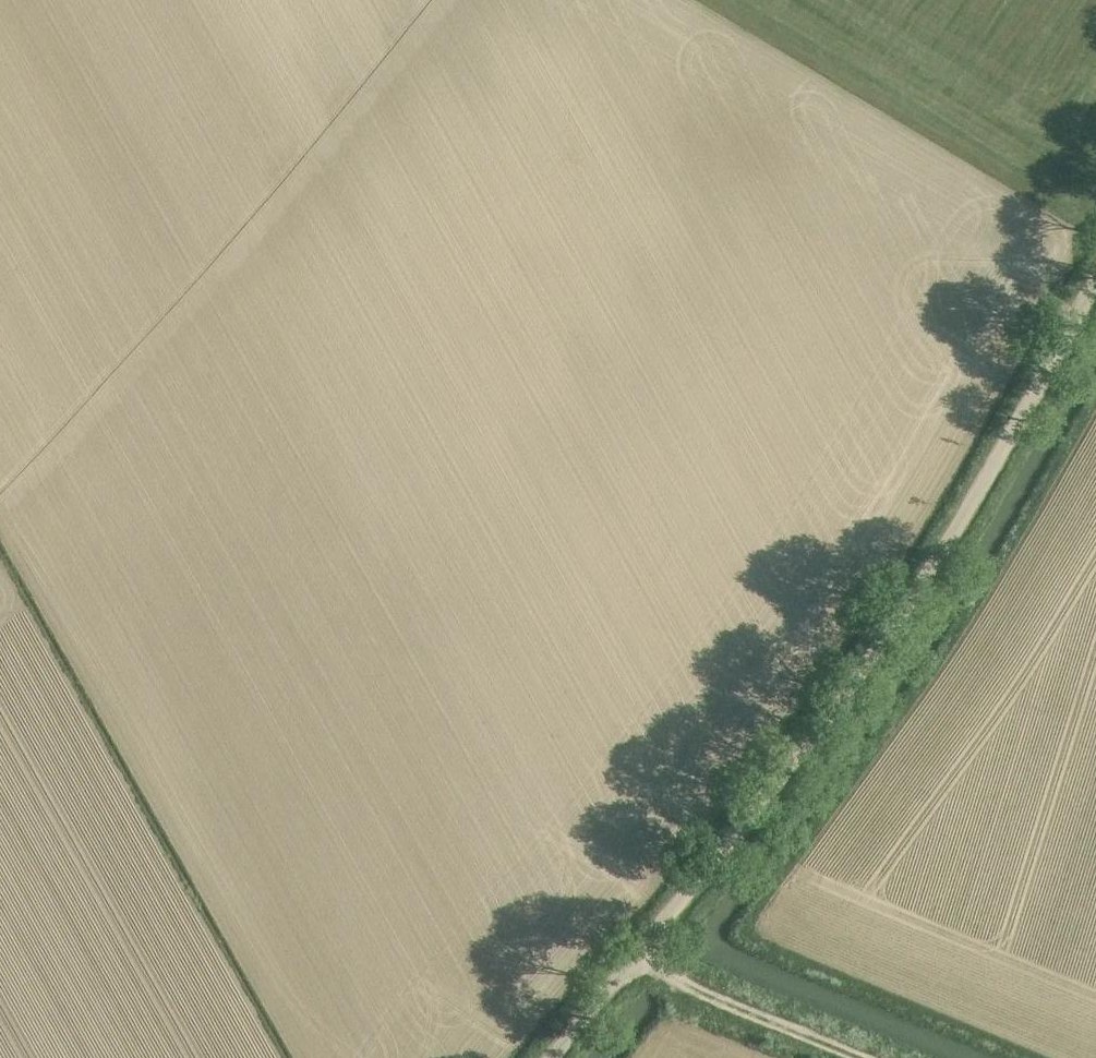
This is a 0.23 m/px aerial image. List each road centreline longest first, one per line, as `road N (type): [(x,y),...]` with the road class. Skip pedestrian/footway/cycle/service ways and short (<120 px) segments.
road 1 (unclassified): [(550,1057),(839,719),(1095,288)]
road 2 (track): [(641,953),(710,1000),(850,1057)]

